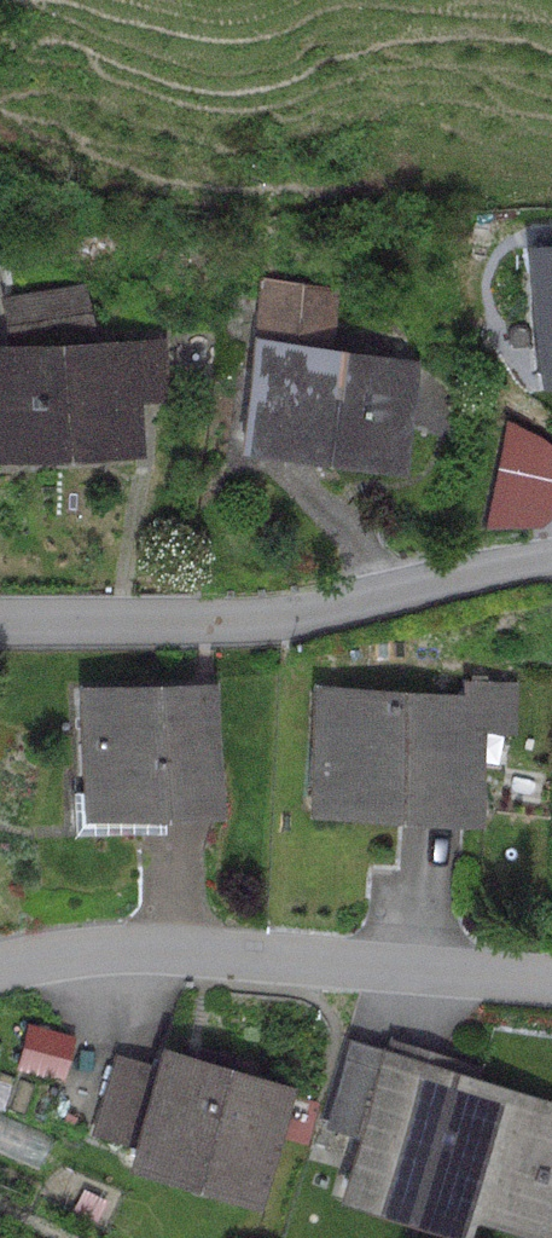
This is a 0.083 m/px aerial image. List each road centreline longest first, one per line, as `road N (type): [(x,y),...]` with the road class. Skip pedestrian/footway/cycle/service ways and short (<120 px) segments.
road 1 (residential): [(0,623),(246,618),(551,555)]
road 2 (residential): [(0,964),(123,944),(551,979)]

